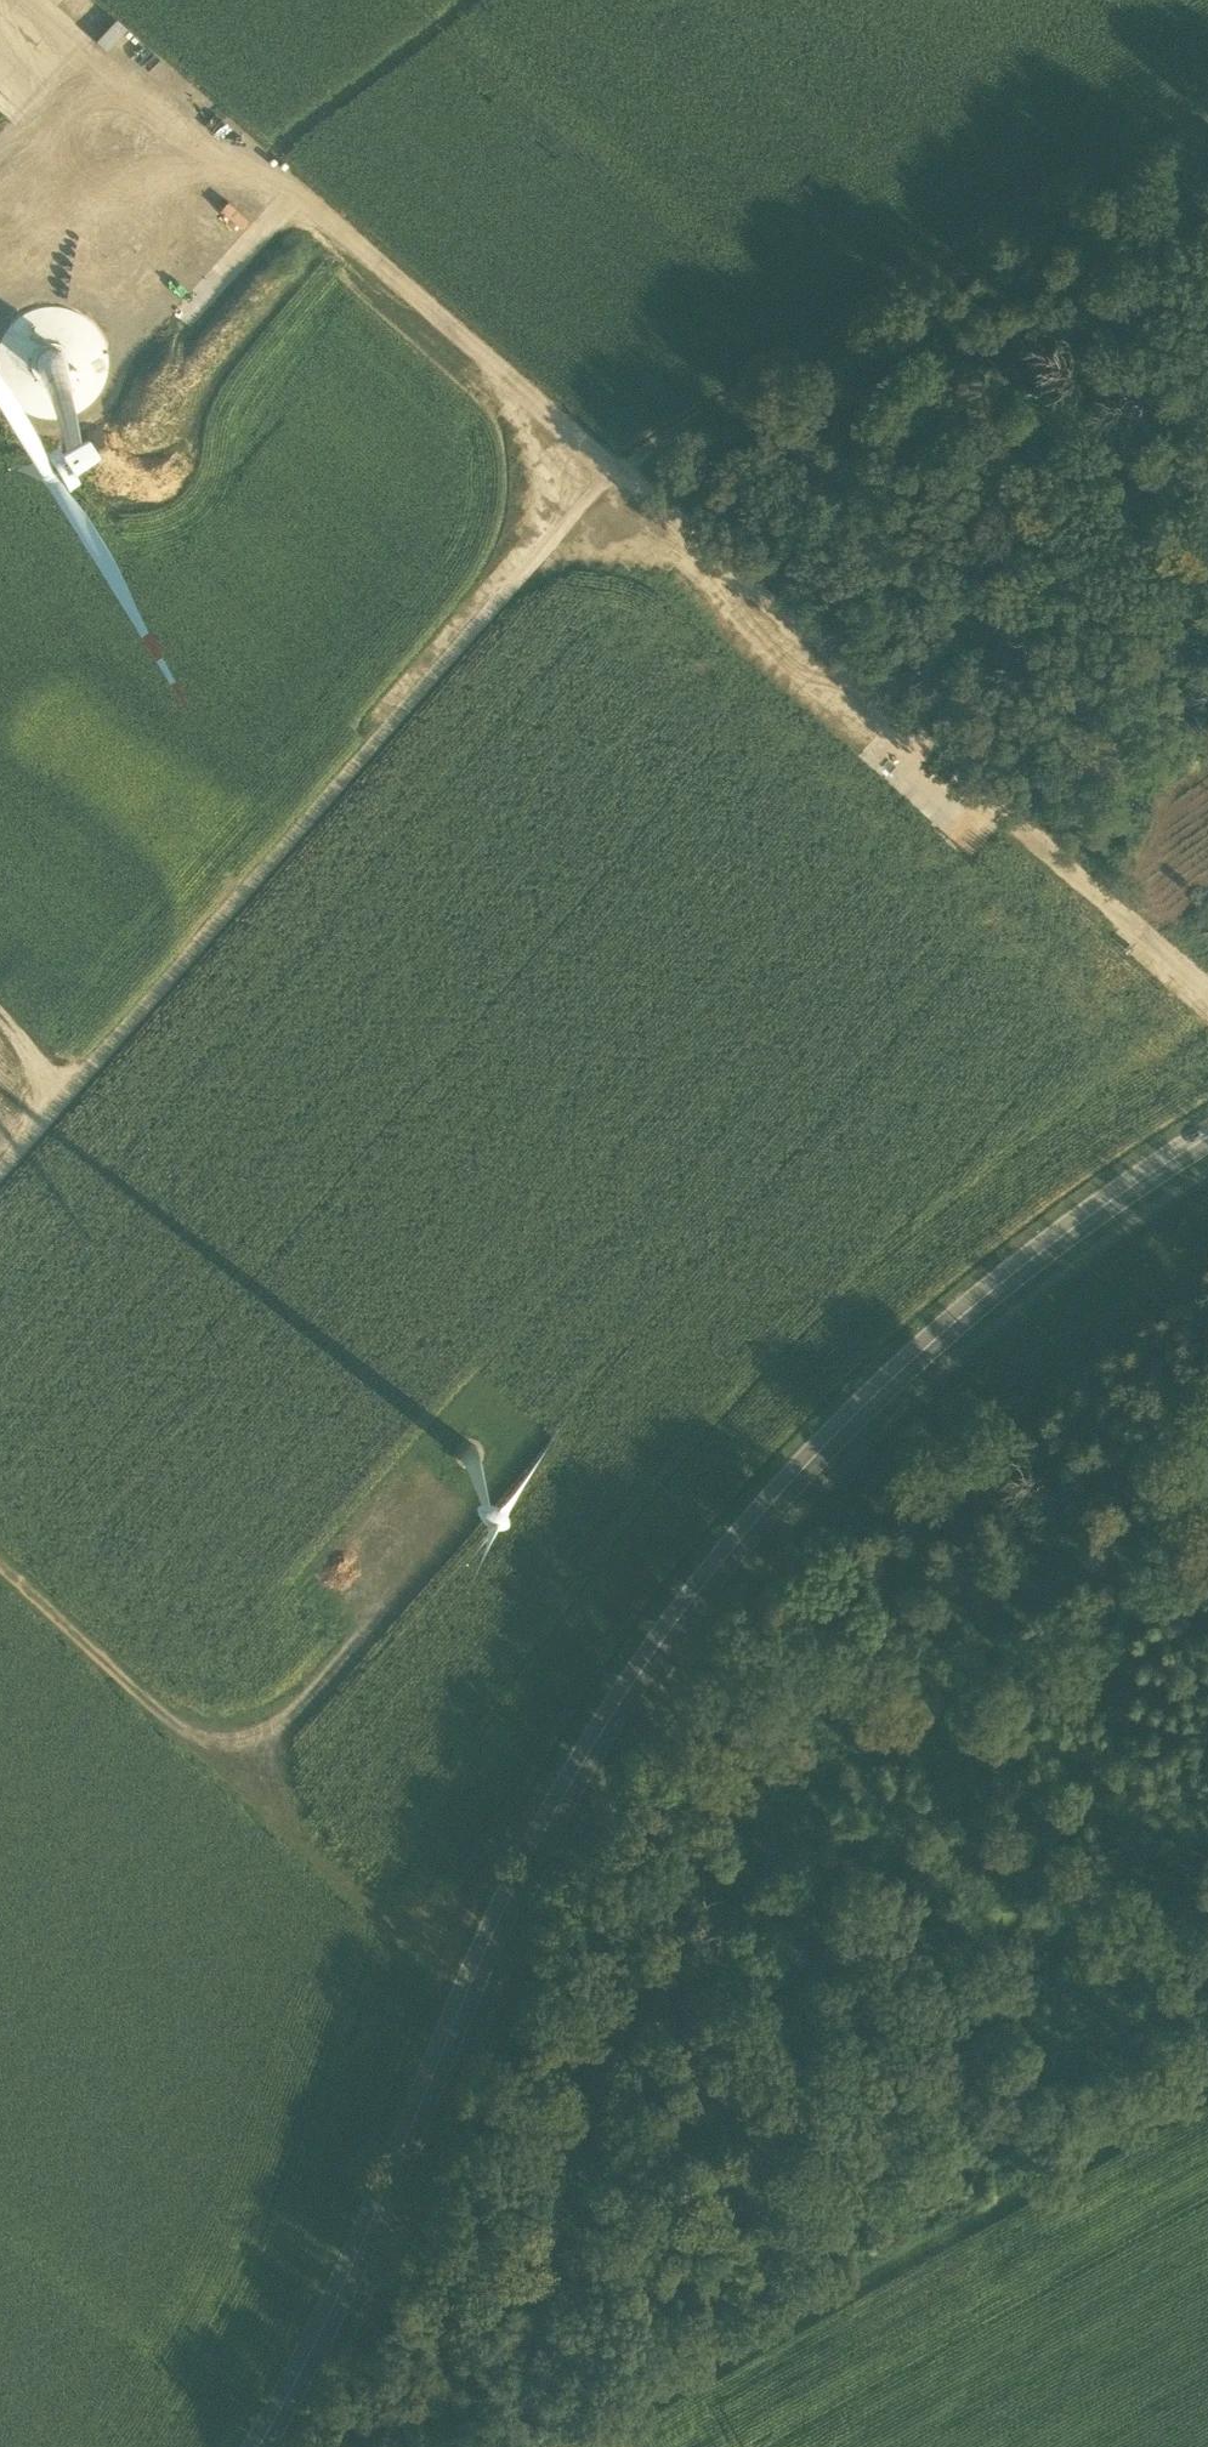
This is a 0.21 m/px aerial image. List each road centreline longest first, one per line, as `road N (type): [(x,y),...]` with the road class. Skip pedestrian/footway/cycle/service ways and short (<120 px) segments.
road 1 (tertiary): [(256,2446),(367,2231),(530,1857),(683,1612),(875,1393),(1067,1230),(1207,1137)]
road 2 (track): [(614,469),(0,1176)]
road 3 (track): [(1207,988),(614,469)]
road 4 (track): [(79,0),(614,469)]
road 5 (track): [(614,469),(1207,91)]
road 6 (track): [(276,1823),(0,1565)]
road 7 (track): [(240,1789),(443,1541)]

